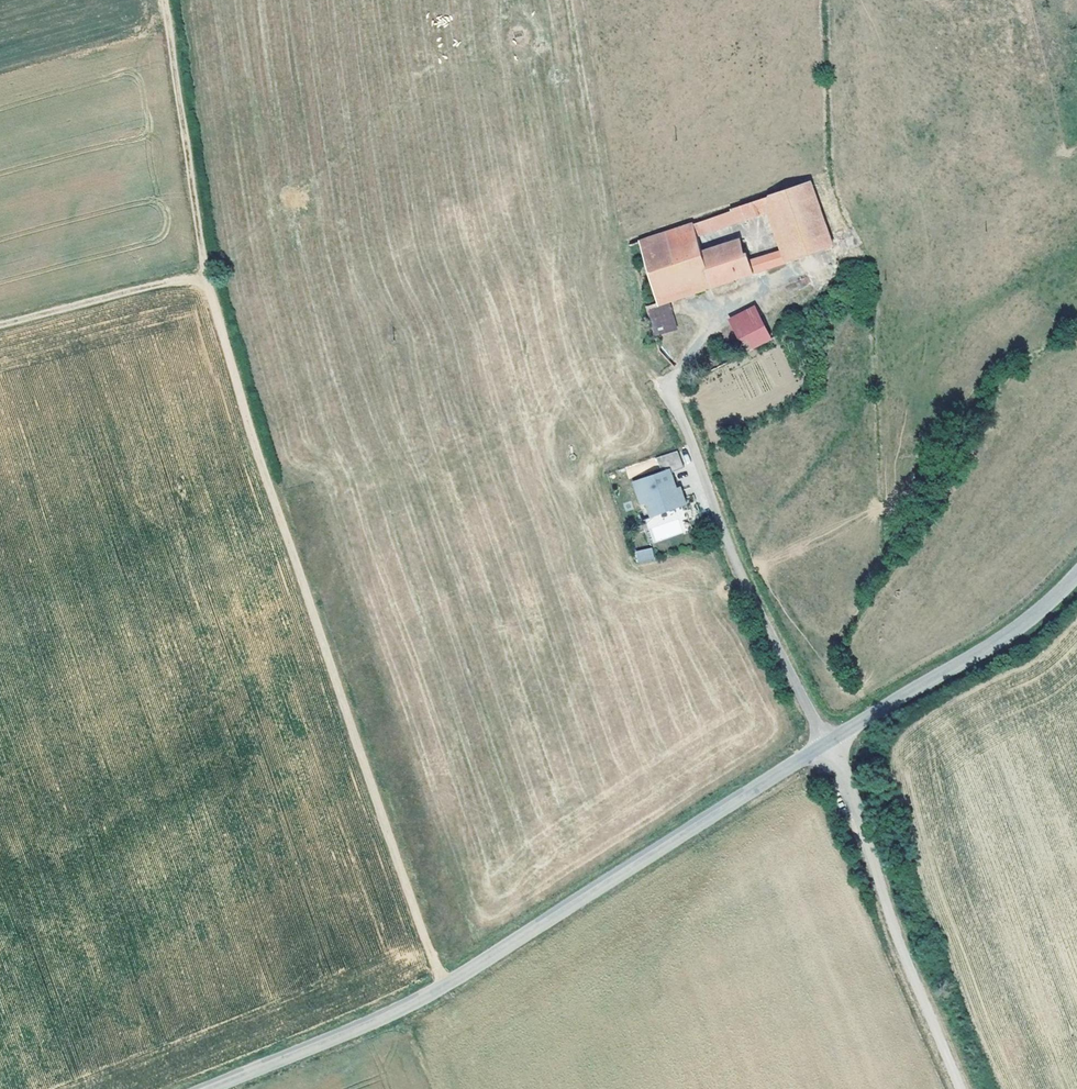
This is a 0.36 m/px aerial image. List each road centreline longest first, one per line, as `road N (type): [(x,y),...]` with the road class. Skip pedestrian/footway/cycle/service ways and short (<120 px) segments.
road 1 (track): [(445,985),(249,426),(206,278)]
road 2 (tertiary): [(826,744),(422,999),(207,1088)]
road 3 (unclassified): [(961,1088),(826,744)]
road 4 (unclassified): [(678,413),(737,565),(826,744)]
road 5 (tertiary): [(1076,575),(1001,639),(826,744)]
road 6 (track): [(206,278),(165,0)]
road 7 (track): [(206,278),(0,325)]

